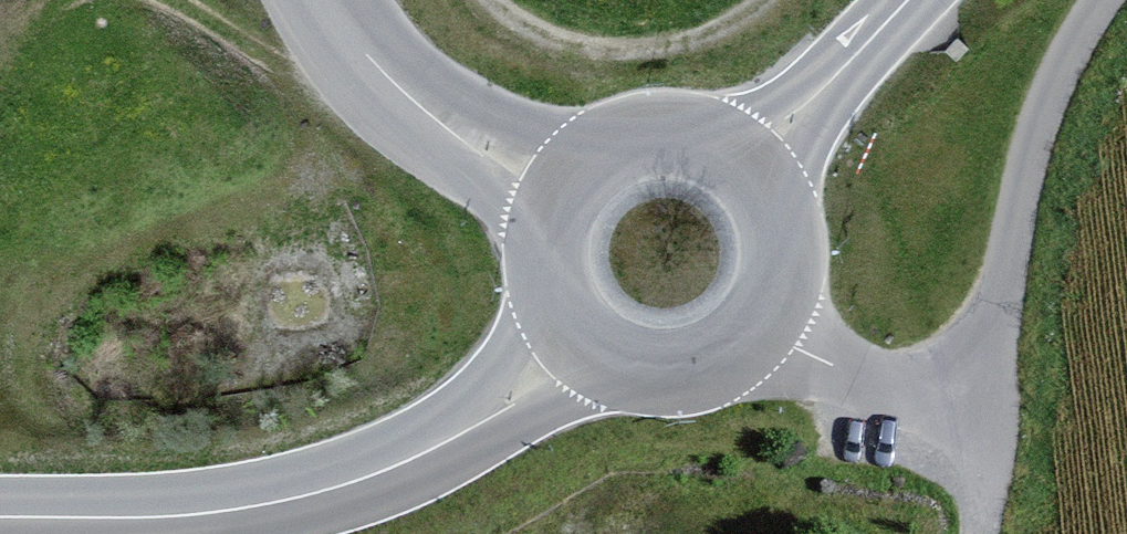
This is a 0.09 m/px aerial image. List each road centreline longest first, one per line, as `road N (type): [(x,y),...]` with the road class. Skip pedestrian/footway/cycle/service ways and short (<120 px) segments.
road 1 (unclassified): [(1100,0),(1038,129),(971,408),(834,364),(761,330)]
road 2 (tertiary): [(588,336),(493,412),(359,481),(306,499),(149,517),(0,518)]
road 3 (unclassified): [(572,189),(429,117),(381,72),(327,0)]
road 4 (track): [(759,0),(701,36),(603,46),(544,34),(493,0)]
road 5 (tertiary): [(906,0),(748,163)]
road 6 (tertiary): [(748,163),(687,138),(645,139),(611,152),(572,189)]
road 7 (tertiary): [(588,336),(622,359),(688,367),(761,330)]
road 8 (tertiary): [(761,330),(783,278),(783,227),(748,163)]
road 9 (tertiary): [(572,189),(553,252),(559,288),(588,336)]
road 10 (track): [(971,408),(990,499),(975,533)]

